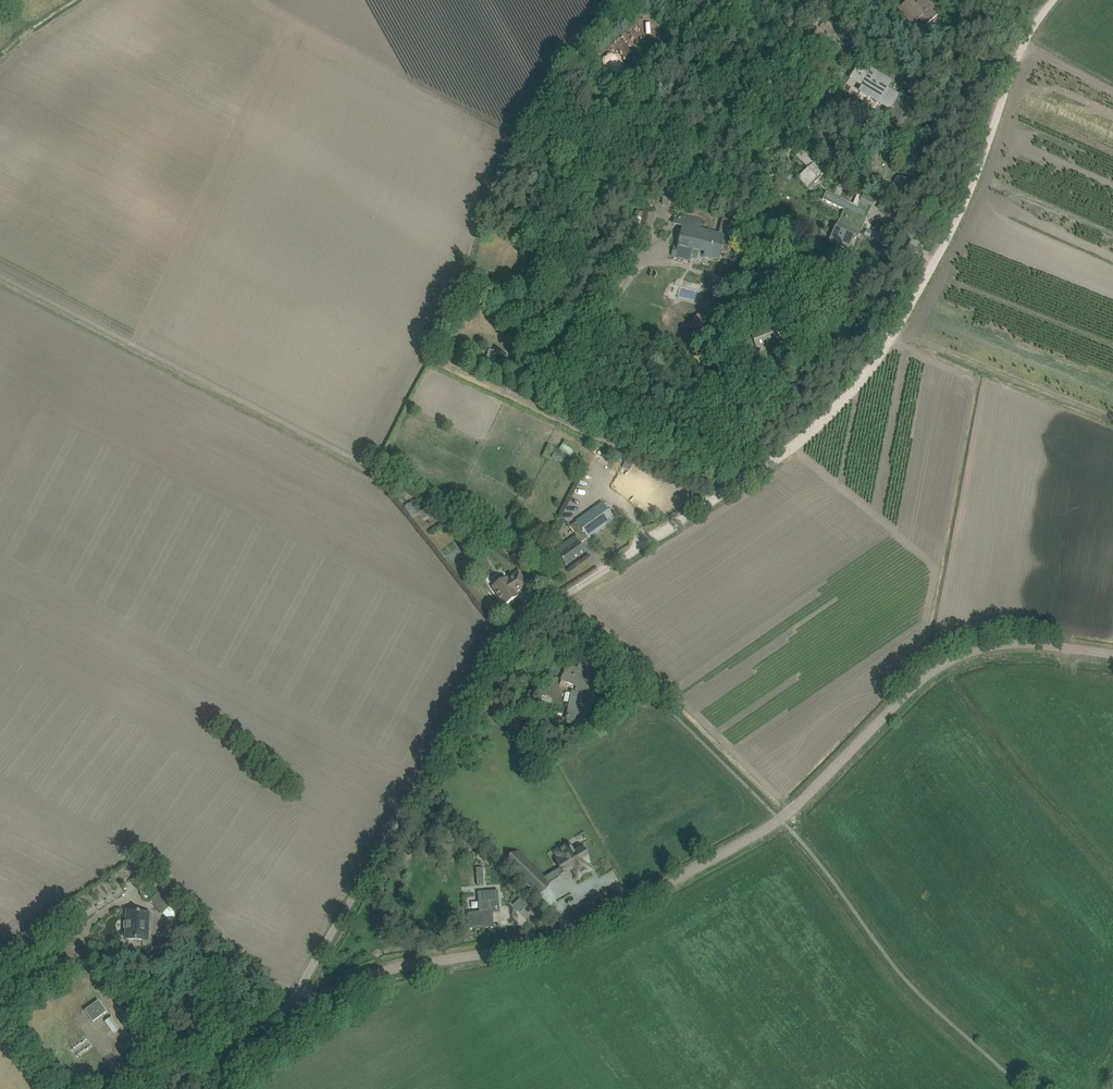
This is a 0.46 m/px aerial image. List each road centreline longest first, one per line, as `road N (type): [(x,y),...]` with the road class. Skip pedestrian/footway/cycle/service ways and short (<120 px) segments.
road 1 (unclassified): [(282,1014),(407,968),(546,952),(637,914),(739,855),(933,682),(977,653),(1011,646),(1112,655)]
road 2 (track): [(665,528),(787,455),(832,418),(872,370),(950,239),(1037,33),(1064,0)]
road 3 (unclassified): [(282,1014),(510,636),(665,528)]
road 4 (unclassified): [(133,1088),(282,1014)]

